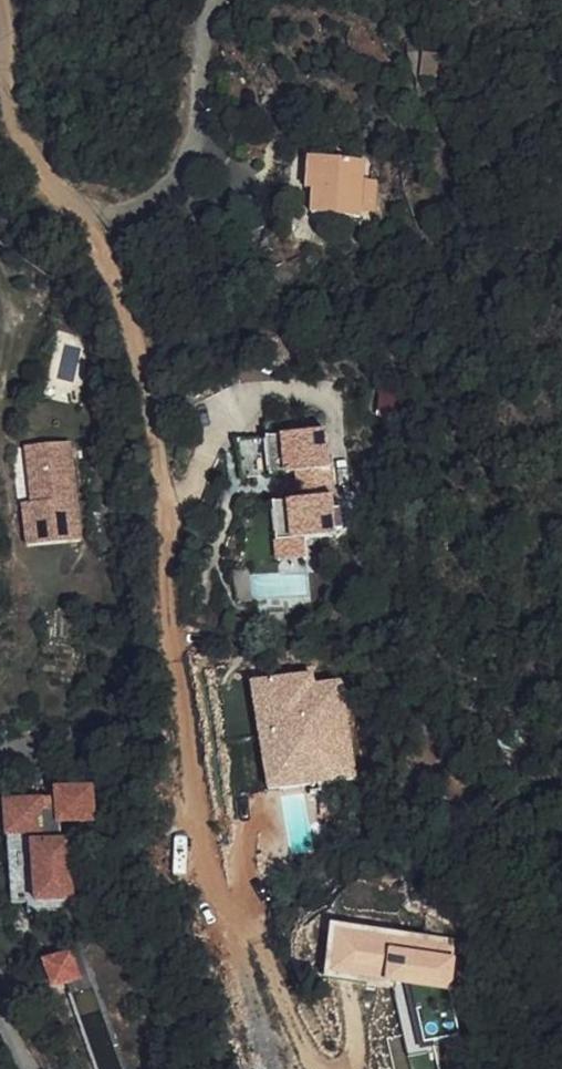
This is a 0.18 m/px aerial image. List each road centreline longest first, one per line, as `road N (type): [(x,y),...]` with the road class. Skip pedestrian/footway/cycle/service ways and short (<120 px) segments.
road 1 (unclassified): [(218,0),(202,66),(203,122),(184,181),(138,213),(95,216),(46,182),(22,131),(0,8)]

